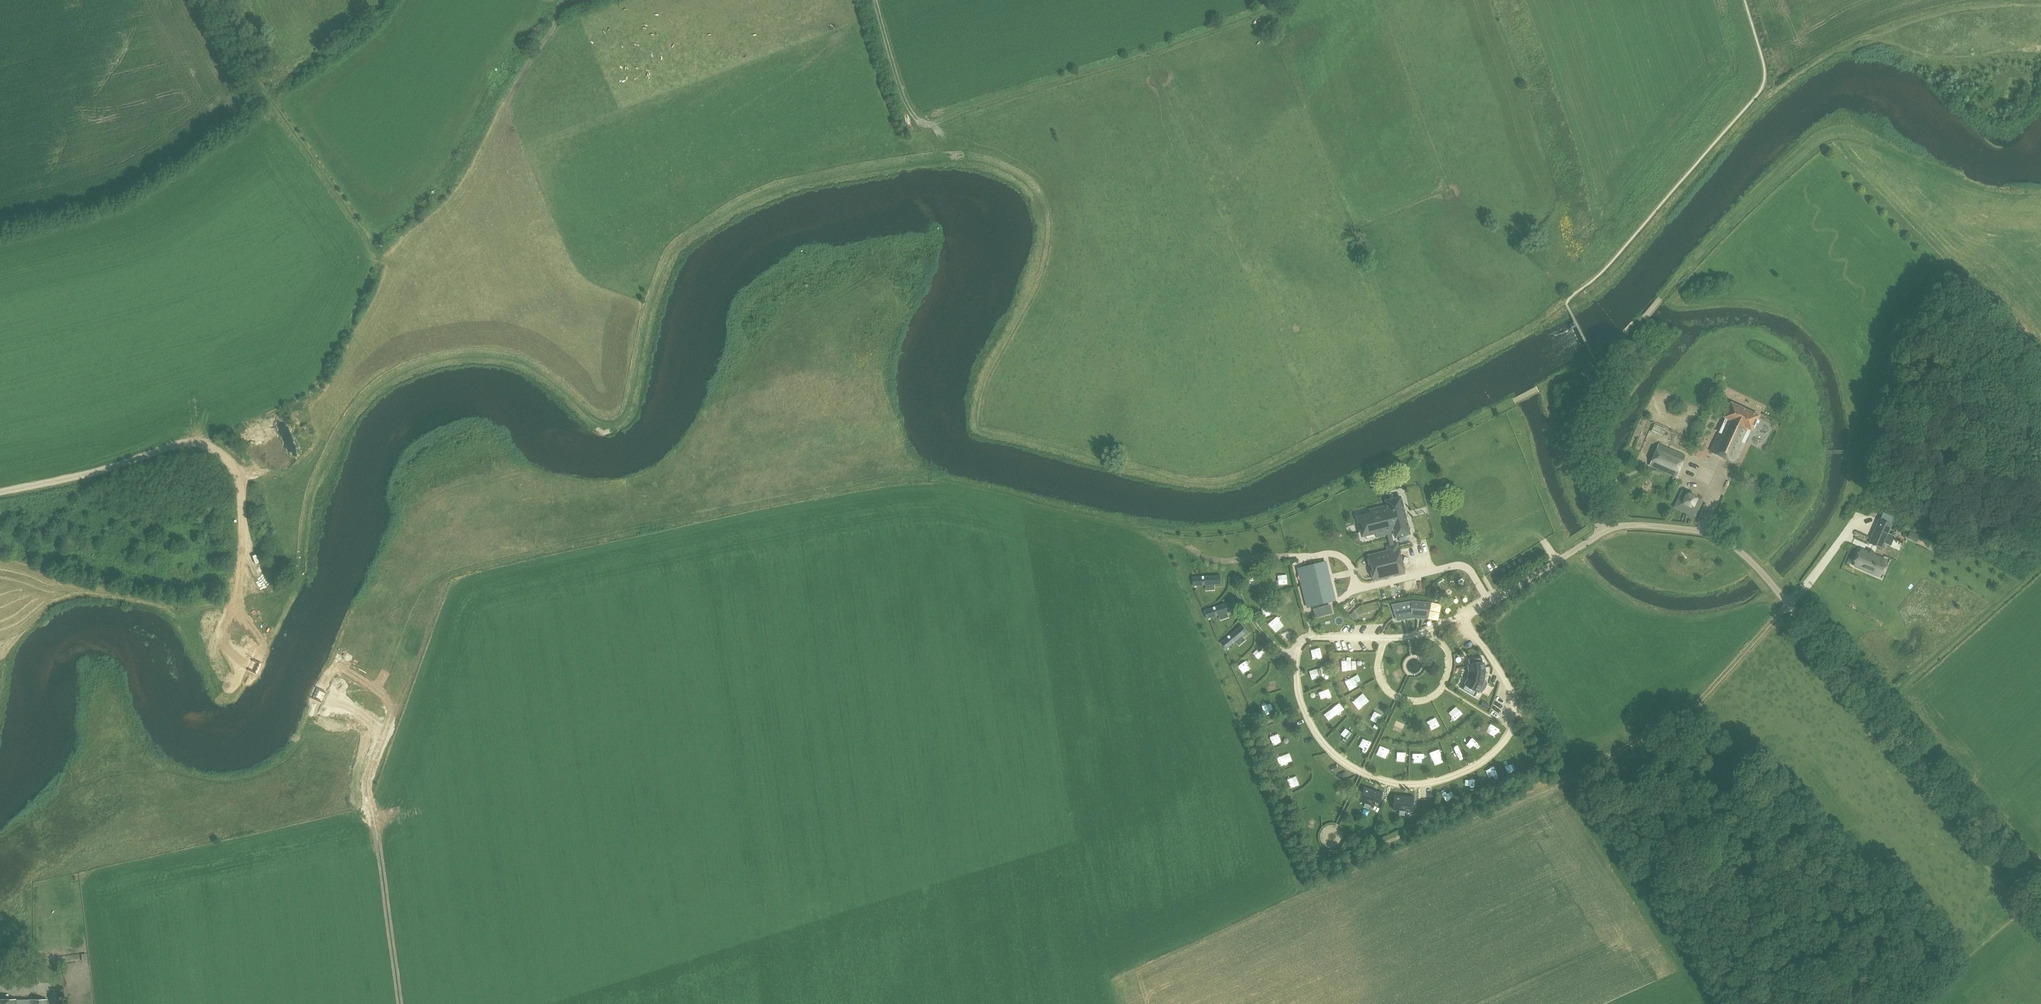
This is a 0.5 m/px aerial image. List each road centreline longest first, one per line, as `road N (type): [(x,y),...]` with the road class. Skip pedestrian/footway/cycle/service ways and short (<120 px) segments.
road 1 (unclassified): [(2040,902),(1744,555),(1696,530),(1638,524),(1604,530)]
road 2 (track): [(0,494),(201,442),(229,462),(243,494),(242,533),(275,591)]

